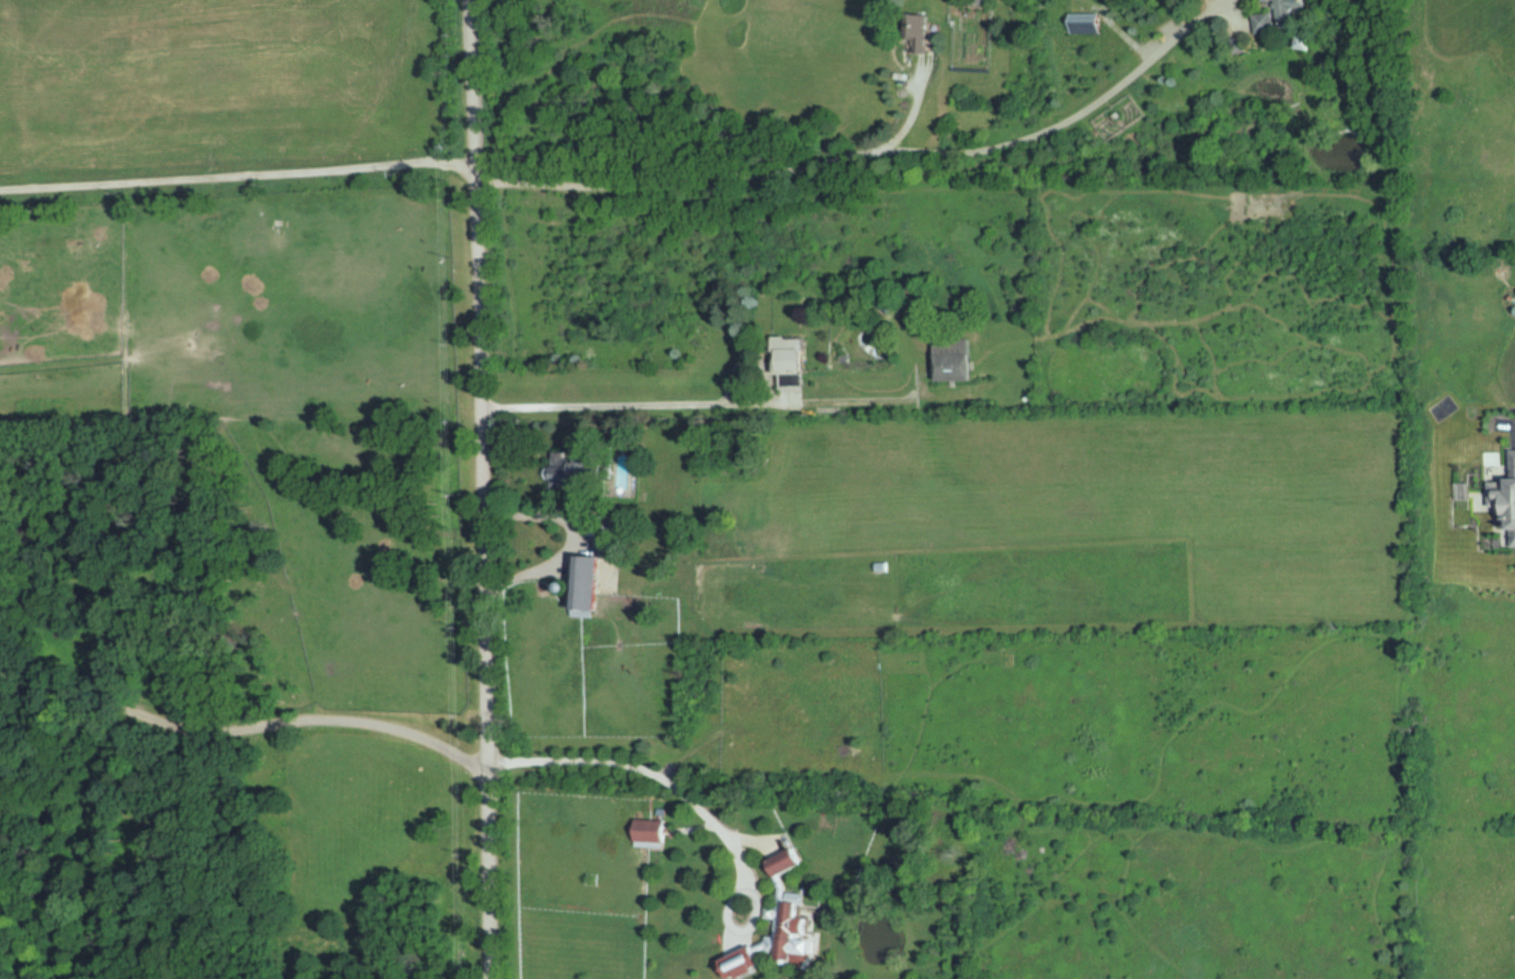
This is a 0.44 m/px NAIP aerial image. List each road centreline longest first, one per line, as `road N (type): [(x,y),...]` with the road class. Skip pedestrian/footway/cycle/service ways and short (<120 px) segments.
road 1 (residential): [(470,0),(491,978)]

